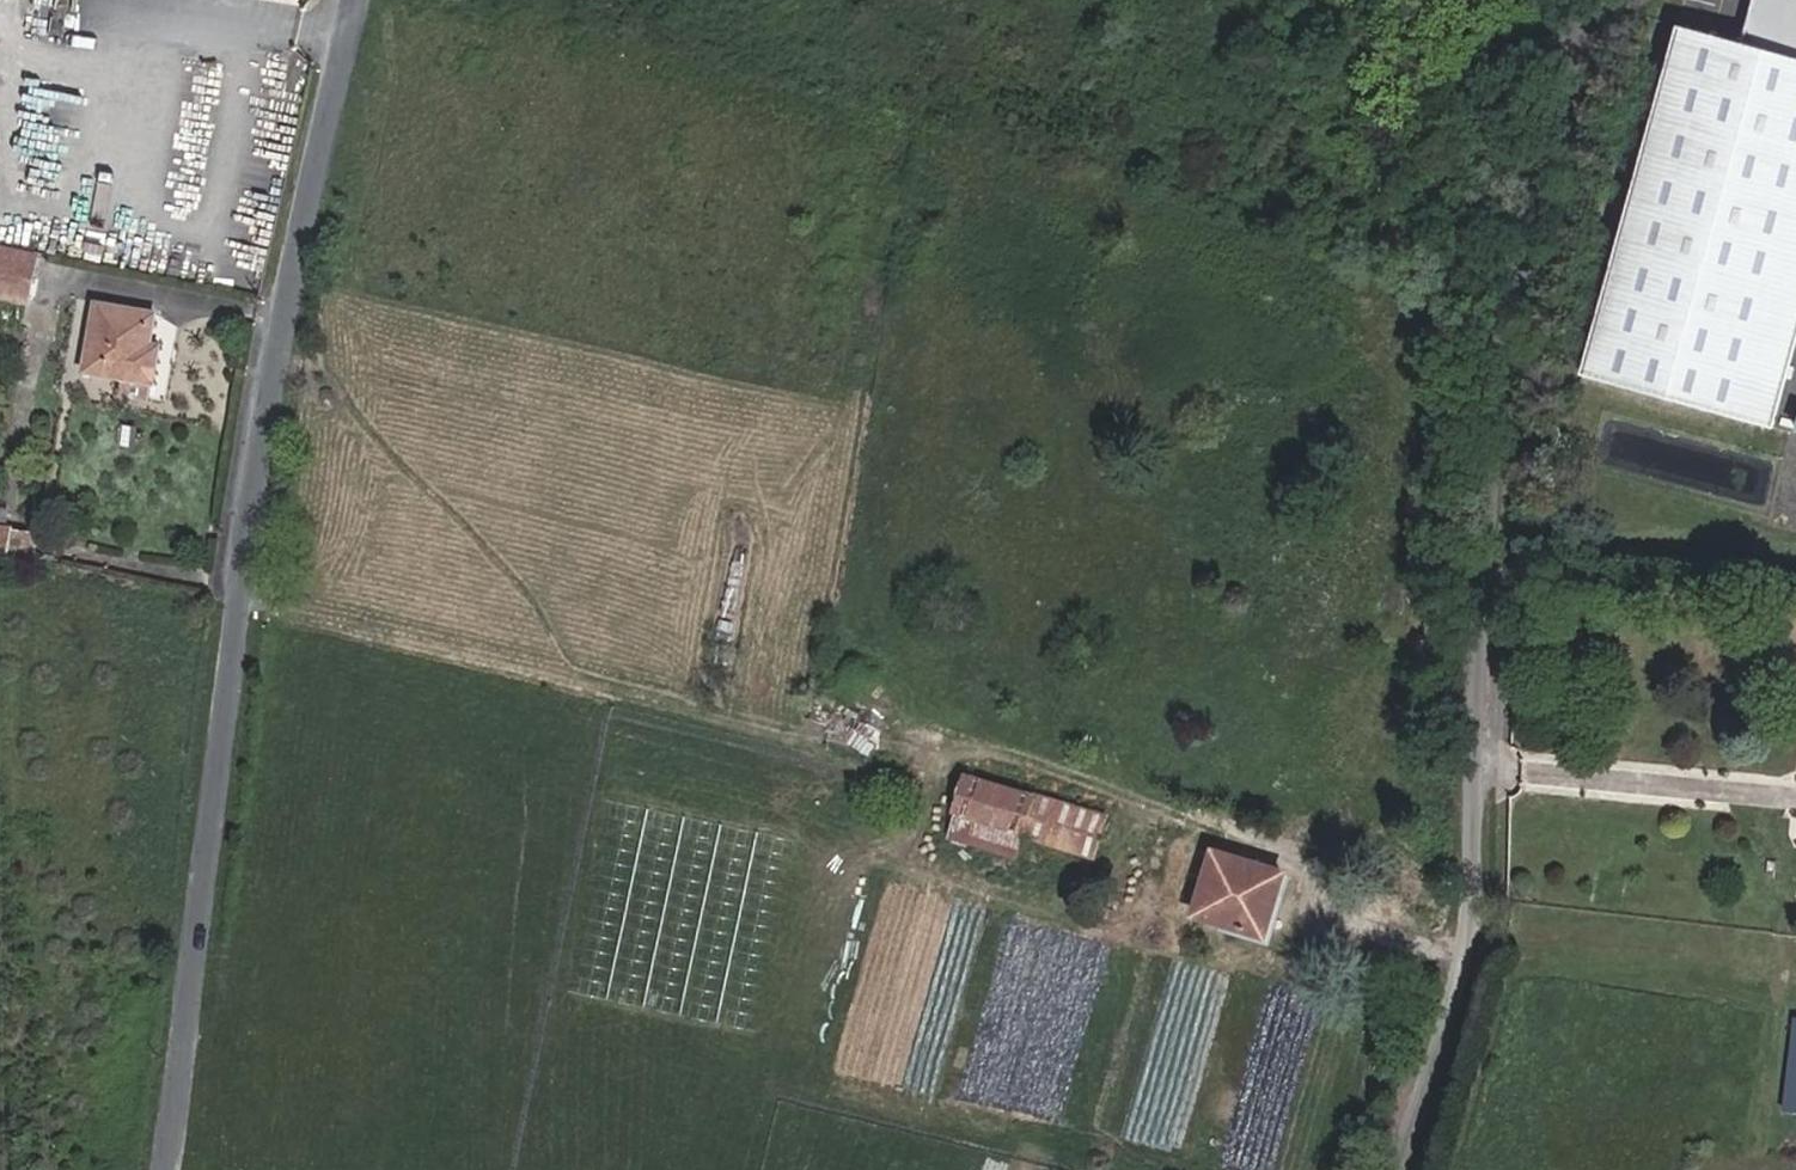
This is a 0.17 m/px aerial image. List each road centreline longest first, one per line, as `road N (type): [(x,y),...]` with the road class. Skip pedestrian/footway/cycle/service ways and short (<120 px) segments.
road 1 (unclassified): [(1598,0),(1527,246),(1465,948),(1398,1169)]
road 2 (unclassified): [(357,0),(262,438),(171,1169)]

